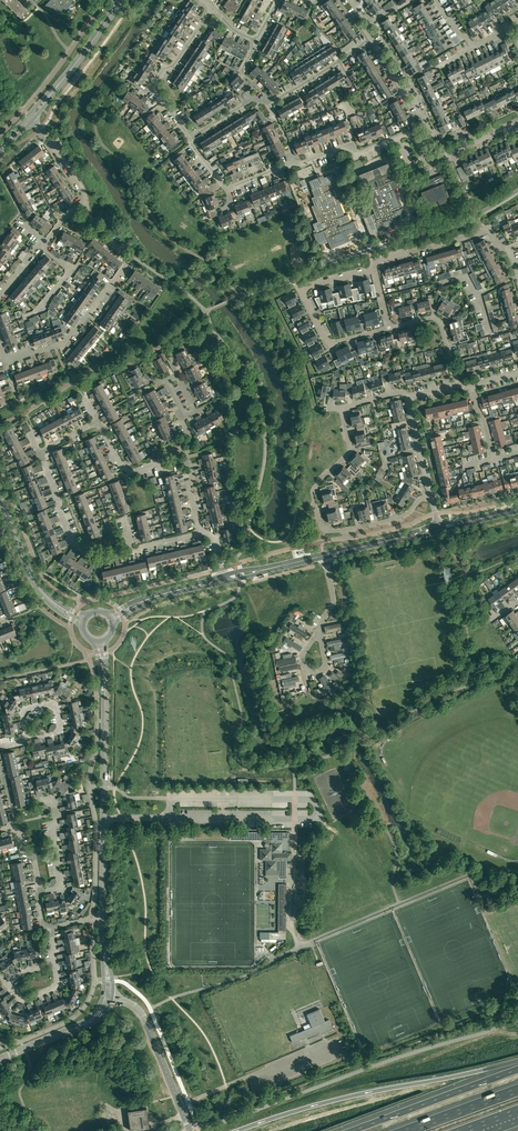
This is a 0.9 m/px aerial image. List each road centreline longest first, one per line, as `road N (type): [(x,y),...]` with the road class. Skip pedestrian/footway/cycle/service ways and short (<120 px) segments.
road 1 (residential): [(431,496),(394,519),(324,529),(313,491),(349,450),(341,408)]
road 2 (residential): [(86,203),(94,226),(127,264),(65,342),(6,363)]
road 3 (tertiary): [(103,917),(106,707)]
road 4 (residential): [(376,271),(301,290),(328,343),(390,328)]
road 5 (motorway): [(517,1069),(349,1130)]
road 6 (residential): [(212,7),(152,89),(189,139)]
road 7 (tertiary): [(190,1130),(143,1016),(107,998)]
road 8 (residential): [(131,552),(99,559),(73,544),(41,452)]
road 9 (residential): [(376,271),(374,261),(490,228),(509,248)]
road 10 (residential): [(189,139),(226,189),(294,163)]
road 11 (residential): [(294,163),(343,147),(359,153),(407,135),(417,145)]
road 12 (residential): [(417,145),(431,132),(370,38)]
road 13 (tertiary): [(0,1059),(88,1023),(107,998)]
road 14 (residential): [(267,102),(370,38)]
road 15 (tertiary): [(222,576),(109,615)]
road 16 (residential): [(417,145),(426,163),(517,123)]
road 17 (residential): [(7,984),(25,1000),(58,984),(50,926)]
road 18 (motorway): [(517,1089),(405,1130)]

